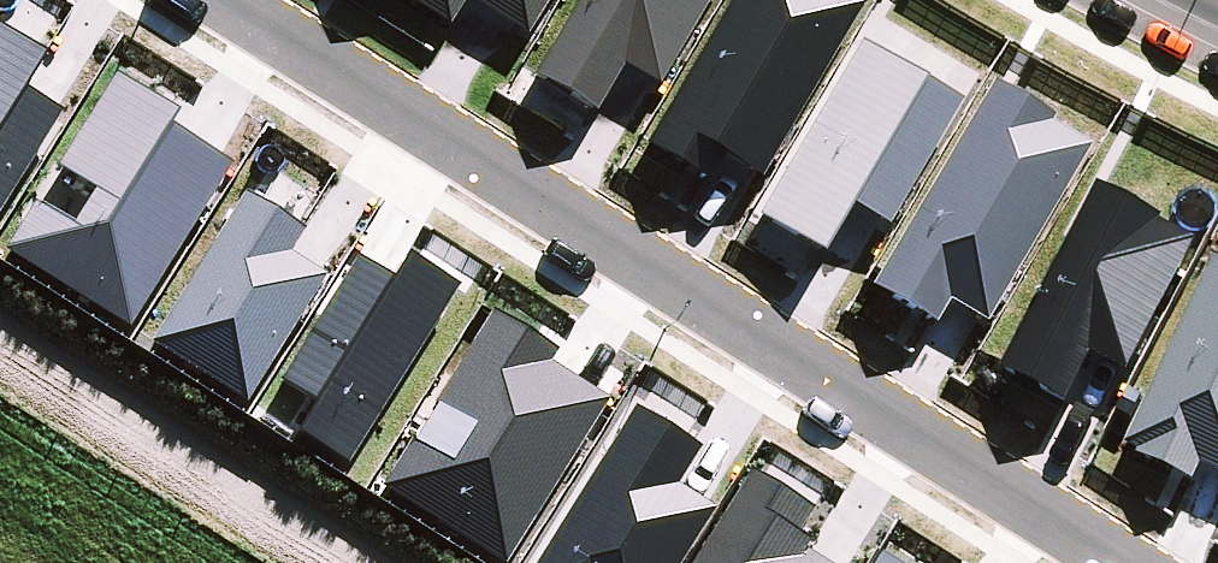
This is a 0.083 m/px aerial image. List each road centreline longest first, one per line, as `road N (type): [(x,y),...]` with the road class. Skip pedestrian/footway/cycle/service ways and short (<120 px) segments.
road 1 (residential): [(1109,562),(225,0)]
road 2 (track): [(356,562),(0,337)]

